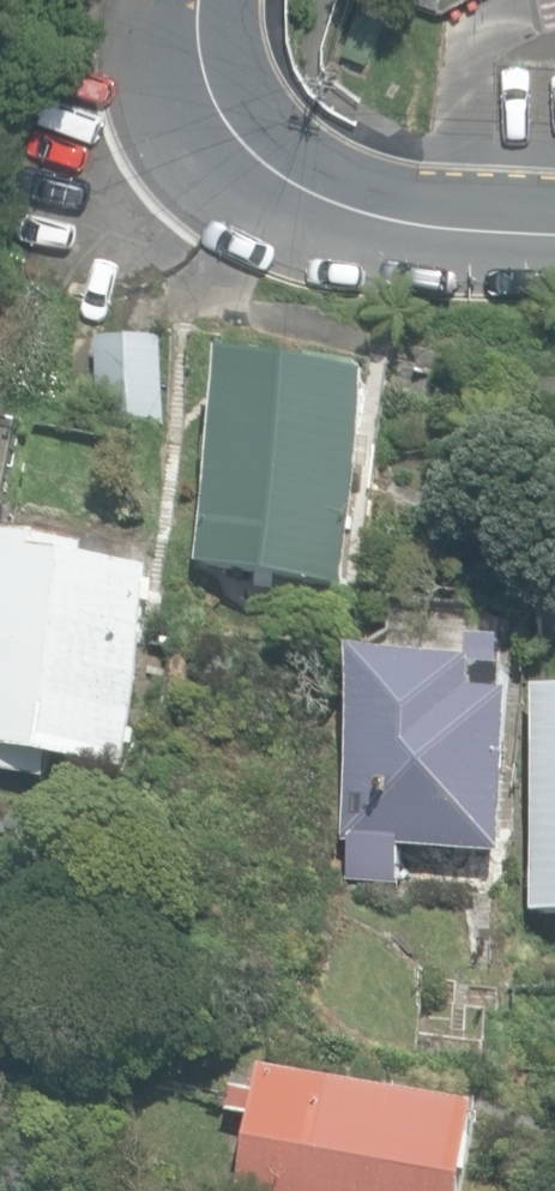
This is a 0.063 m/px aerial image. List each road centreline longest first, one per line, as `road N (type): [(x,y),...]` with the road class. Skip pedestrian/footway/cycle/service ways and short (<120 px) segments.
road 1 (tertiary): [(177,0),(180,70),(214,134),(304,196),(441,225),(554,231)]

